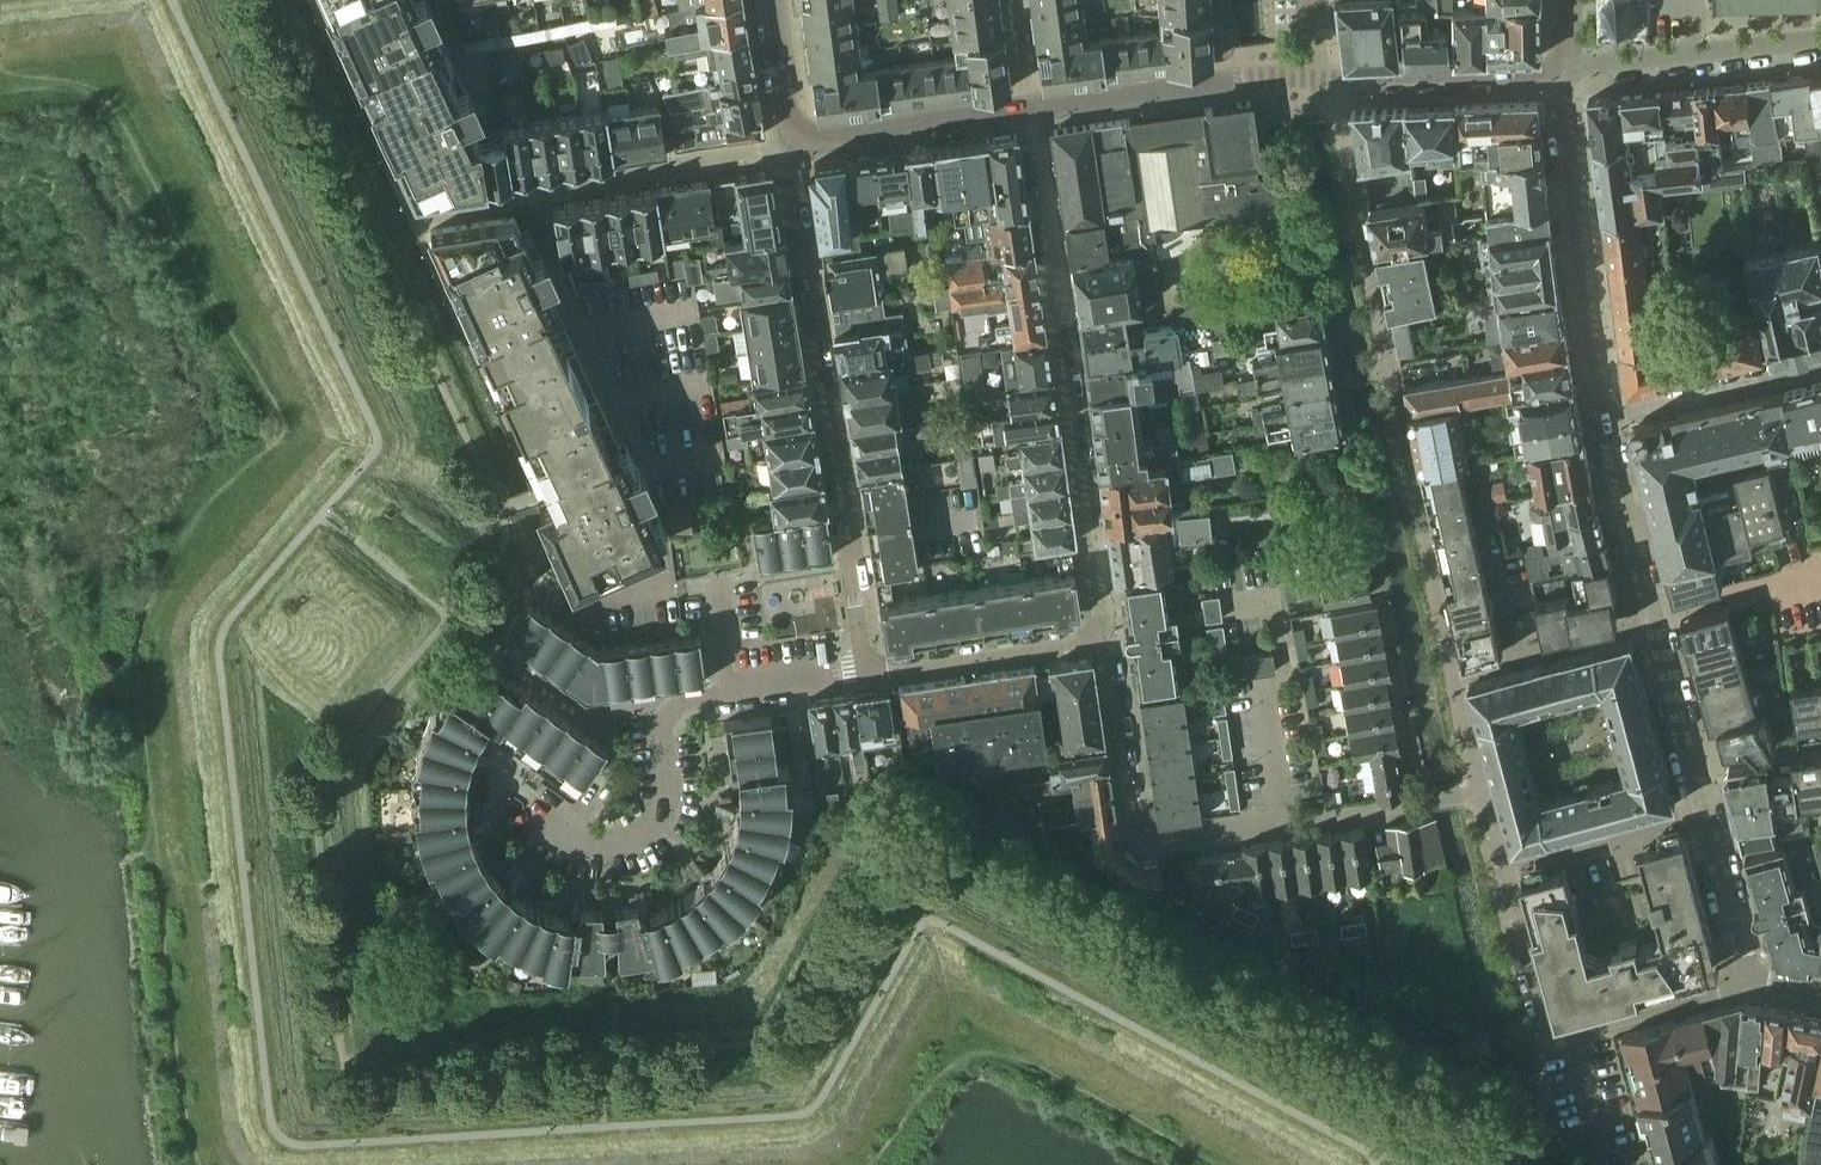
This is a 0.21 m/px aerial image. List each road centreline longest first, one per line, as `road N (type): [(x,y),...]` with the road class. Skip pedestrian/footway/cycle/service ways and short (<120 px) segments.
road 1 (residential): [(1454,681),(1327,82)]
road 2 (residential): [(803,134),(786,156),(784,175),(795,248),(812,273),(818,311),(809,333),(817,380),(833,394),(866,669)]
road 3 (residential): [(1100,640),(1129,827),(1140,840),(1163,845),(1483,795)]
road 4 (residential): [(1100,640),(1032,111)]
road 5 (residential): [(538,805),(570,840),(629,843),(666,807),(664,729),(674,710),(748,686),(866,669)]
road 6 (residential): [(1743,977),(1720,996),(1552,1041),(1504,870)]
road 7 (residential): [(1606,419),(1582,277),(1566,73)]
road 8 (residential): [(1032,111),(1228,83),(1327,82)]
road 9 (residential): [(1566,73),(1820,40)]
road 10 (residential): [(1327,82),(1566,73)]
road 11 (residential): [(866,669),(900,673),(1100,640)]
road 12 (residential): [(803,134),(825,137),(1032,111)]
road 13 (residential): [(1820,370),(1606,419)]
road 14 (residential): [(1653,624),(1606,419)]
road 15 (residential): [(1454,681),(1653,624)]
road 16 (residential): [(1704,818),(1504,870)]
road 17 (residential): [(1704,818),(1653,624)]
road 18 (residential): [(1743,977),(1704,818)]
road 19 (residential): [(772,0),(790,115),(803,134)]

